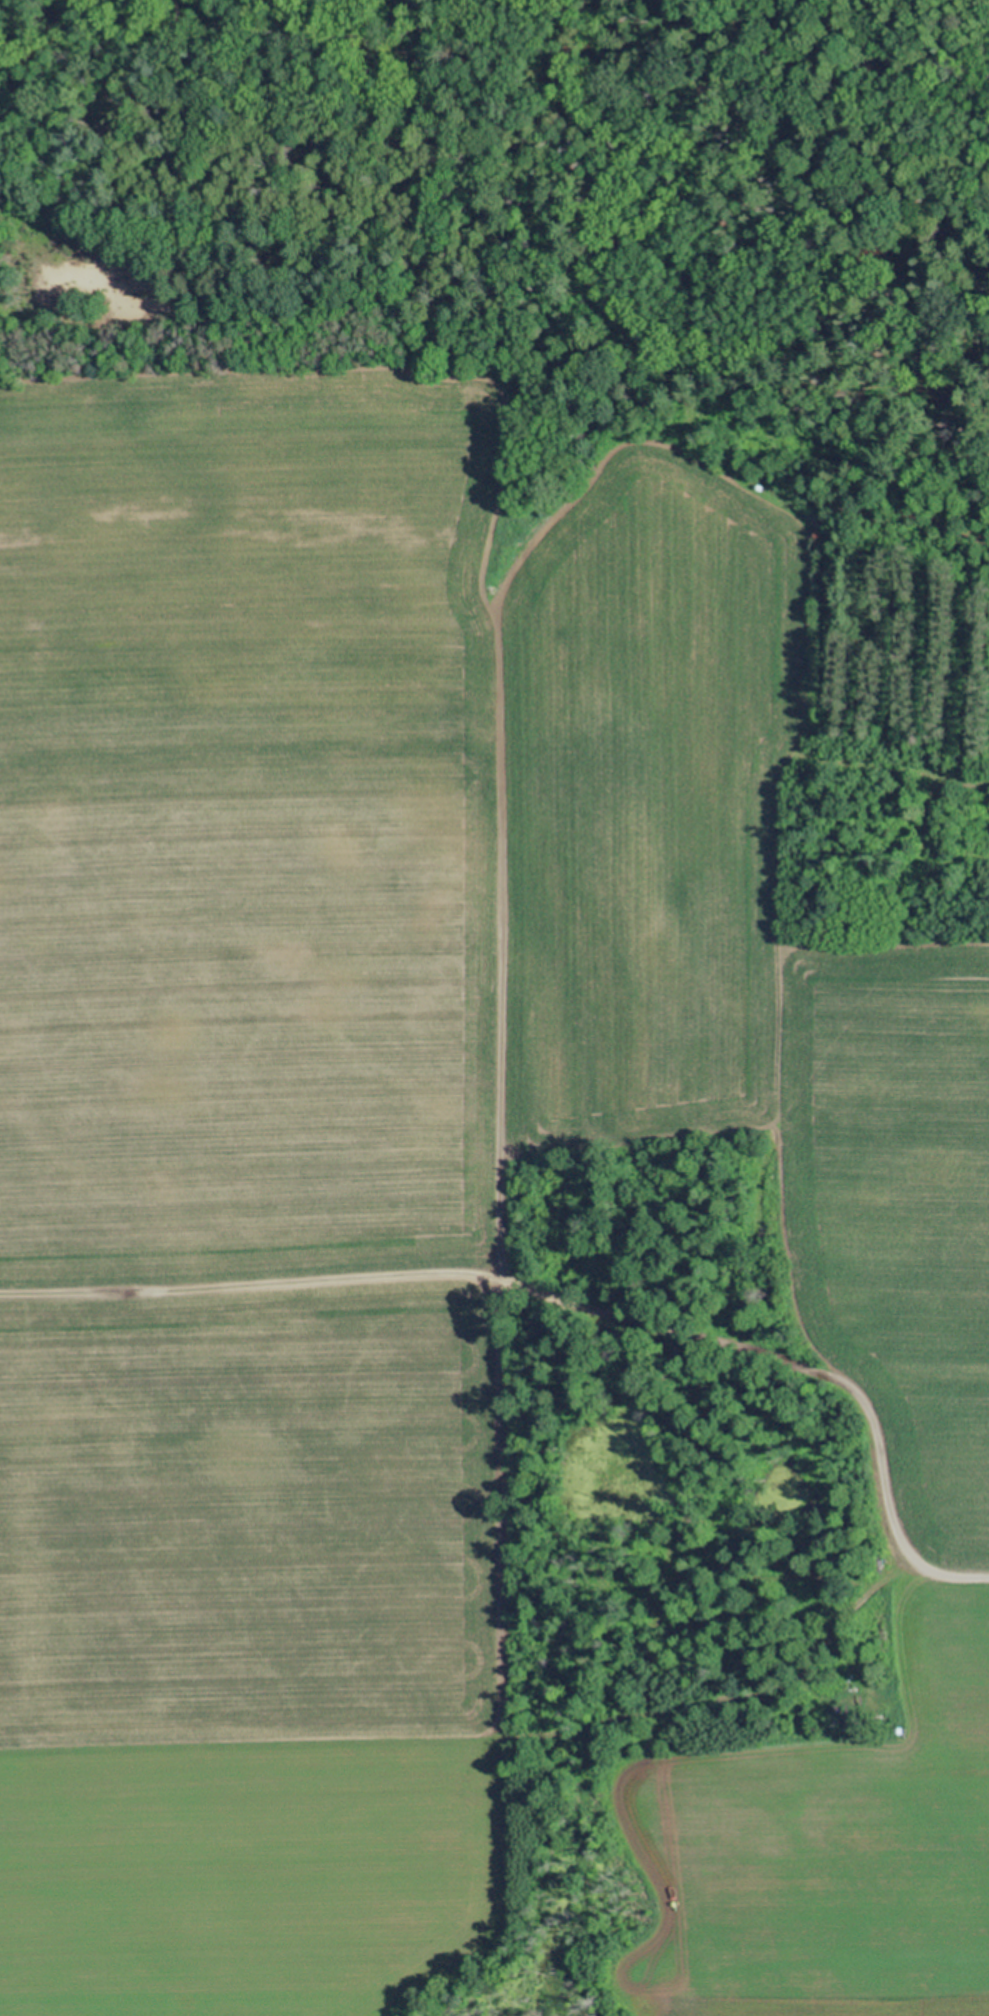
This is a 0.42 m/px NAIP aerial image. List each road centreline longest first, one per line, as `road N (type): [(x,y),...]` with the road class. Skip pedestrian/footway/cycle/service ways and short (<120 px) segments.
road 1 (track): [(490,1277),(812,1369),(848,1390),(870,1419),(897,1543),(912,1566),(948,1579),(988,1580)]
road 2 (track): [(0,1295),(490,1277)]

